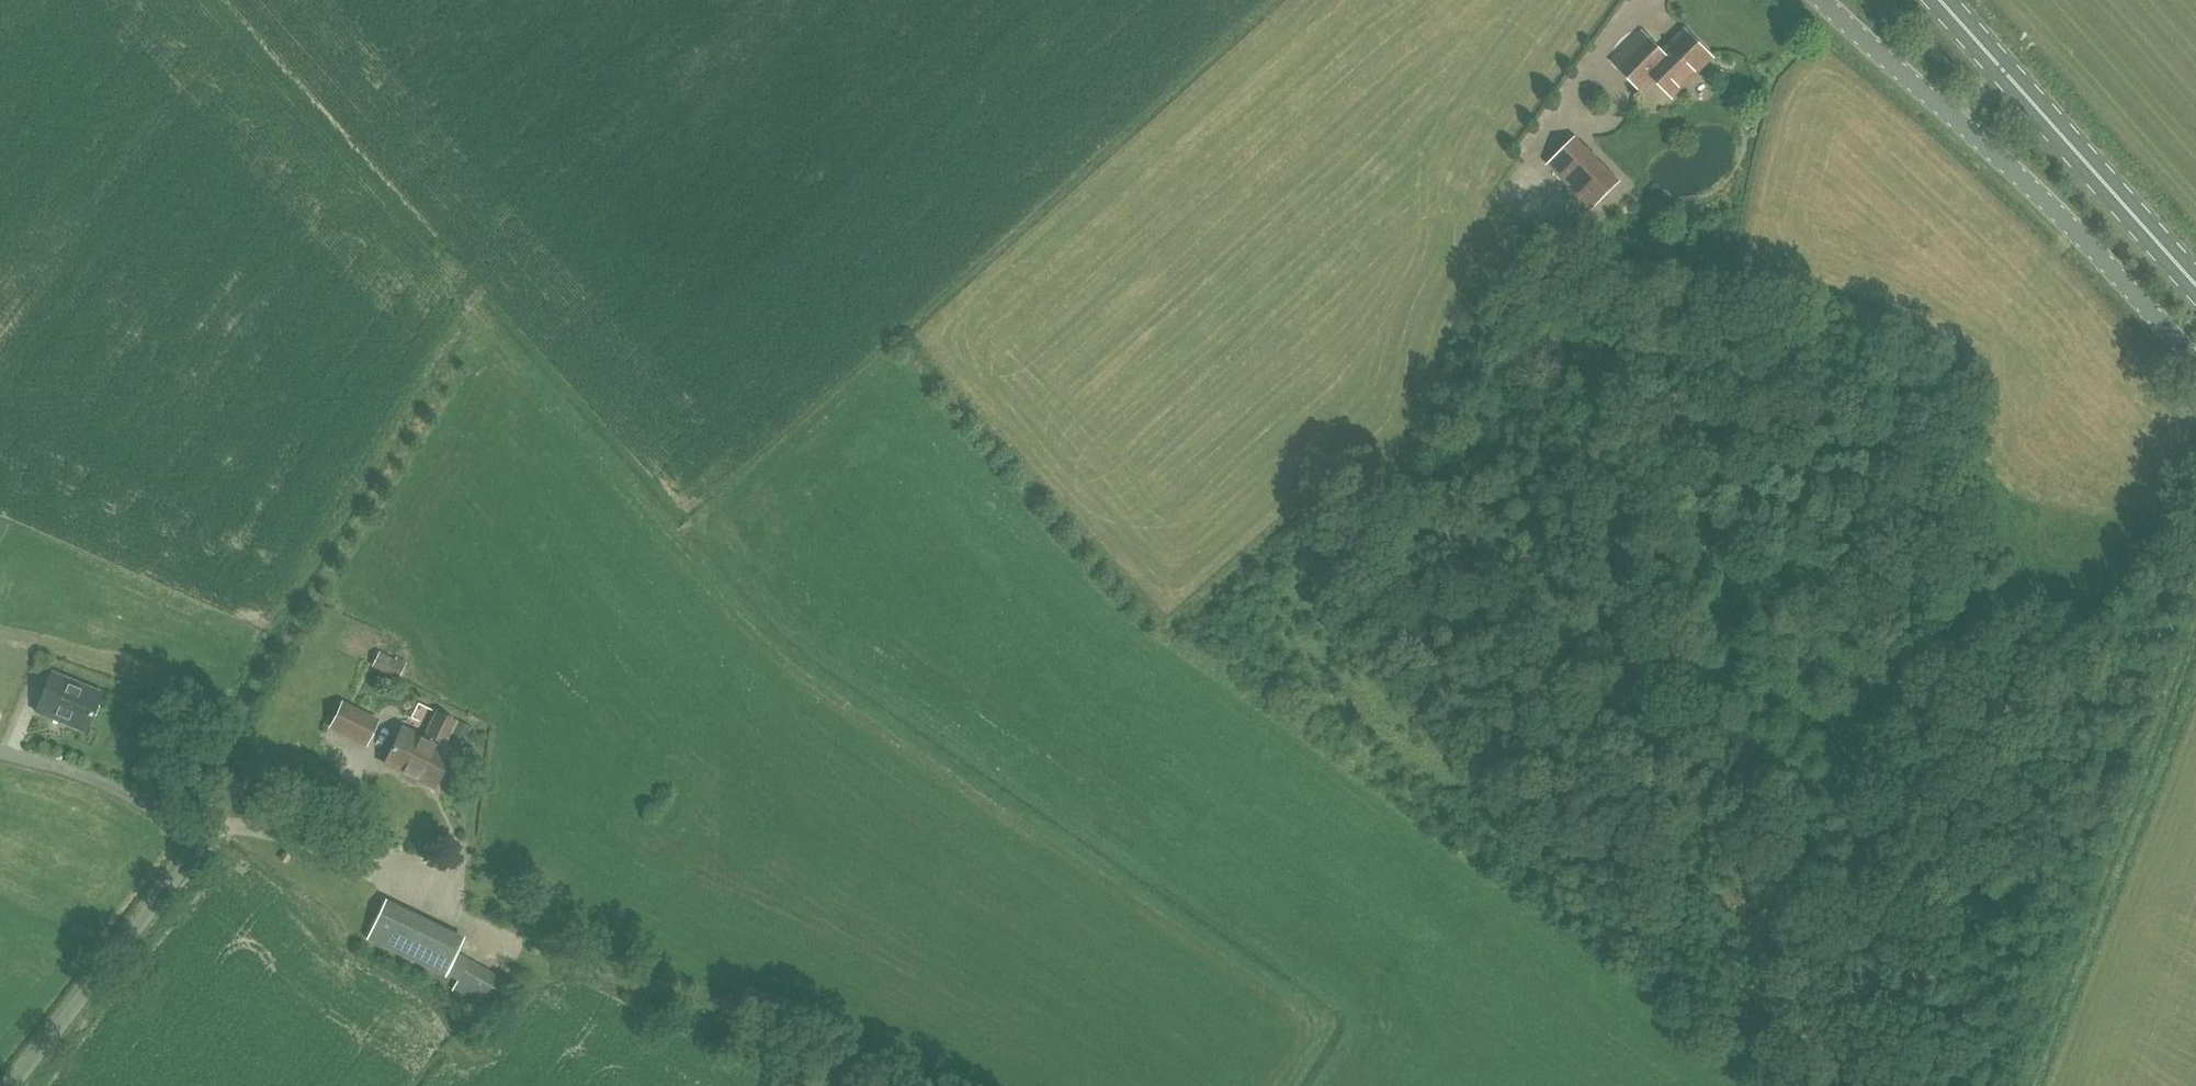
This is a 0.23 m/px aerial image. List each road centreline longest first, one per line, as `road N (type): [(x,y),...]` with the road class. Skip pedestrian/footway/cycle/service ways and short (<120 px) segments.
road 1 (unclassified): [(2195,364),(2019,175),(1822,0)]
road 2 (track): [(2020,1085),(2195,655)]
road 3 (primary): [(2195,284),(1941,0)]
road 4 (unclassified): [(9,1085),(235,794)]

